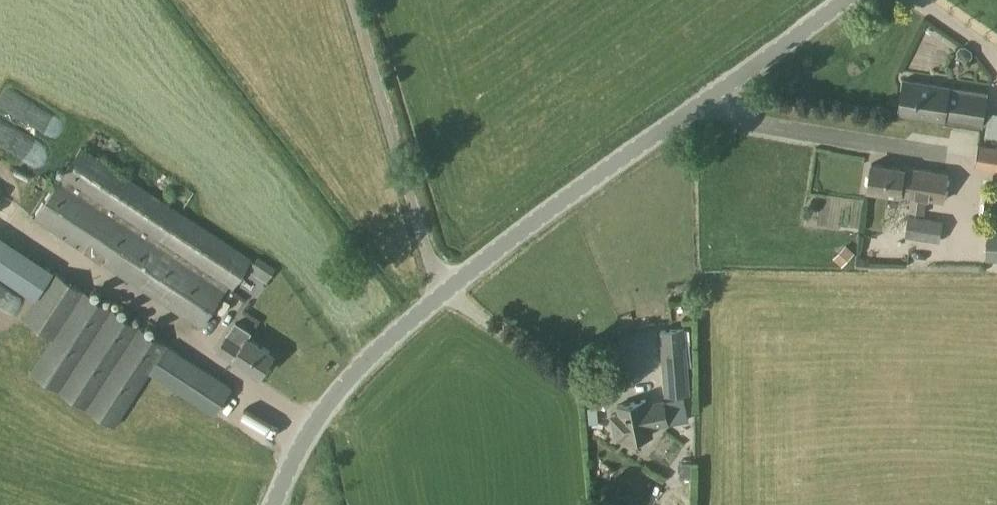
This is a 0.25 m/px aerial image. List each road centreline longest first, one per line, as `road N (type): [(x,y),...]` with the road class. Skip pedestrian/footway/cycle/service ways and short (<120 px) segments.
road 1 (unclassified): [(273,504),(312,424),(378,347),(572,191),(843,0)]

